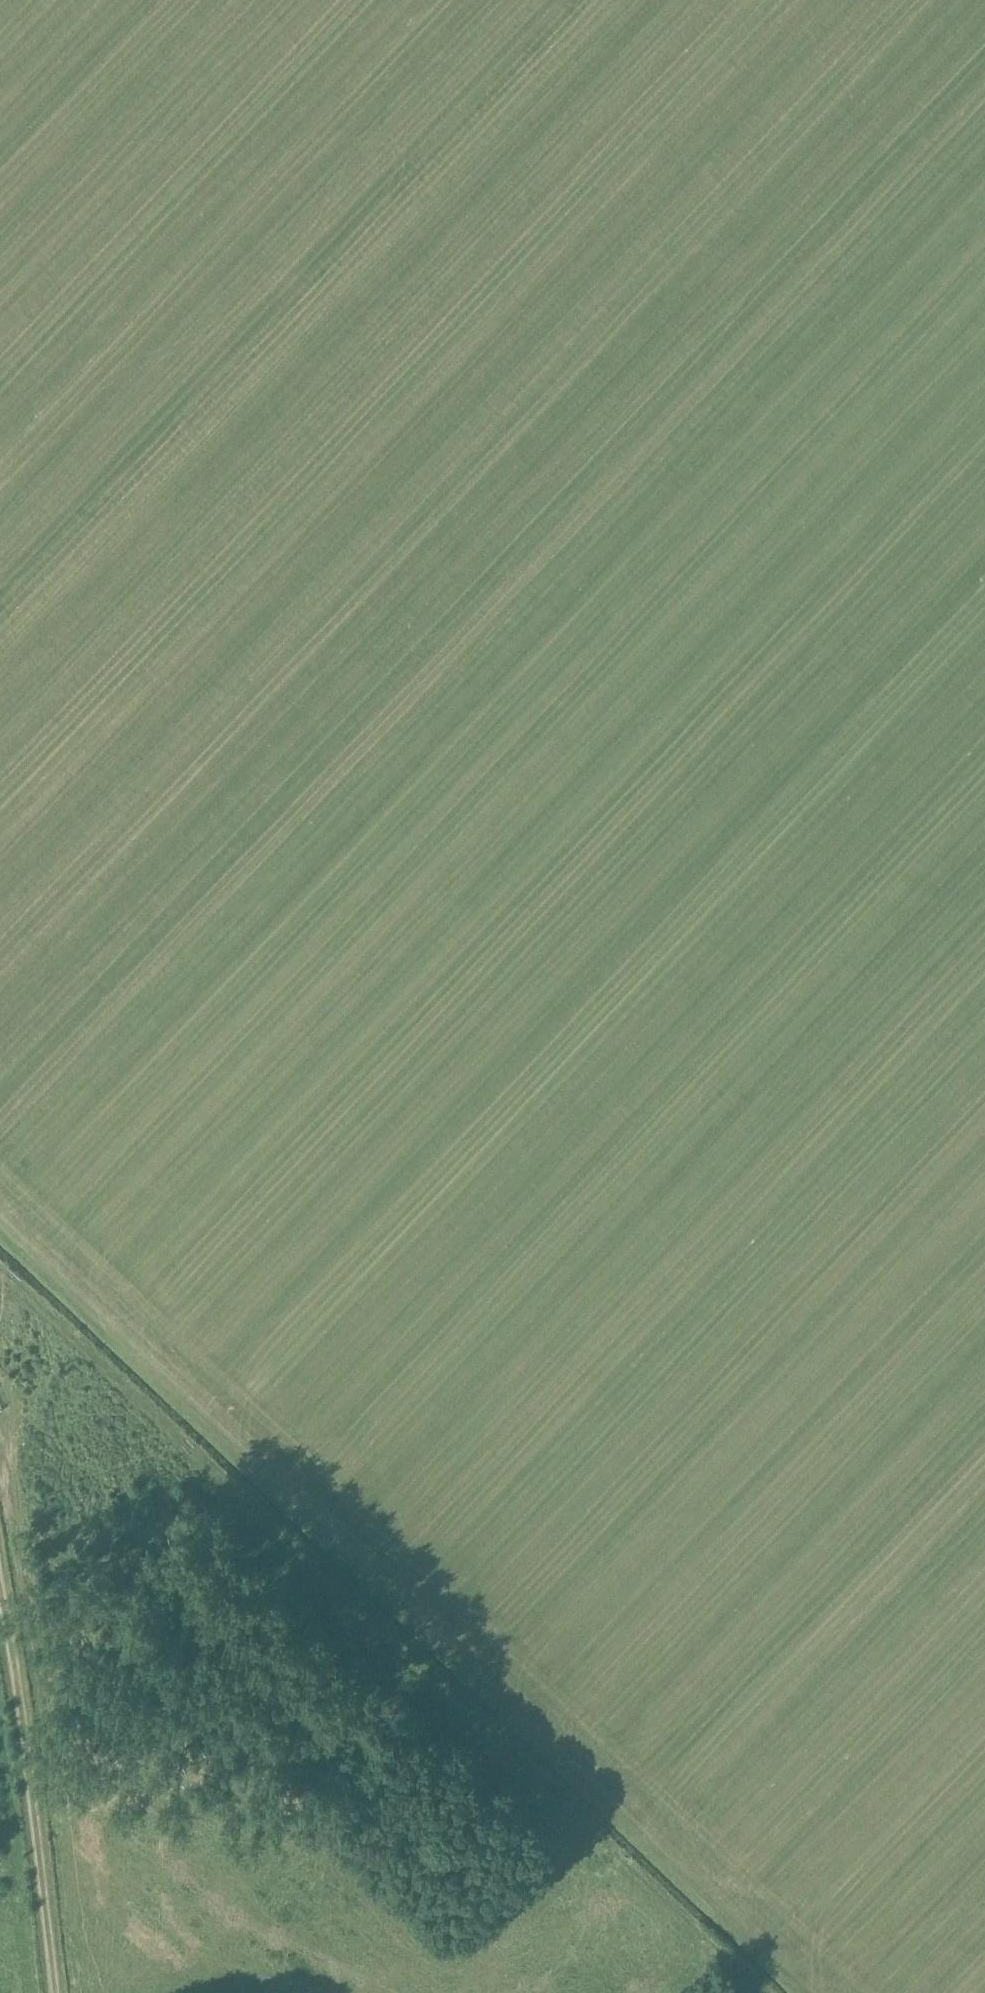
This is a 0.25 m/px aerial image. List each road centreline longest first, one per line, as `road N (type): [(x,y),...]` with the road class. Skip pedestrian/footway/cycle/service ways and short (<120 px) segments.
road 1 (track): [(0,1576),(53,1992)]

